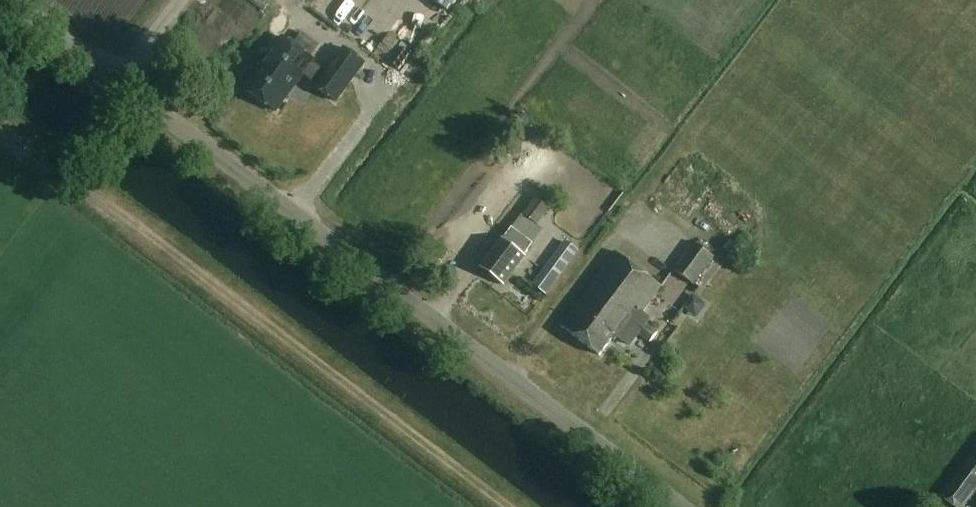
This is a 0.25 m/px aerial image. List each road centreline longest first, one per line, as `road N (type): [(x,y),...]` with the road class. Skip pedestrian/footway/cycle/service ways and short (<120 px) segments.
road 1 (tertiary): [(680,506),(18,0)]
road 2 (track): [(0,125),(506,506)]

